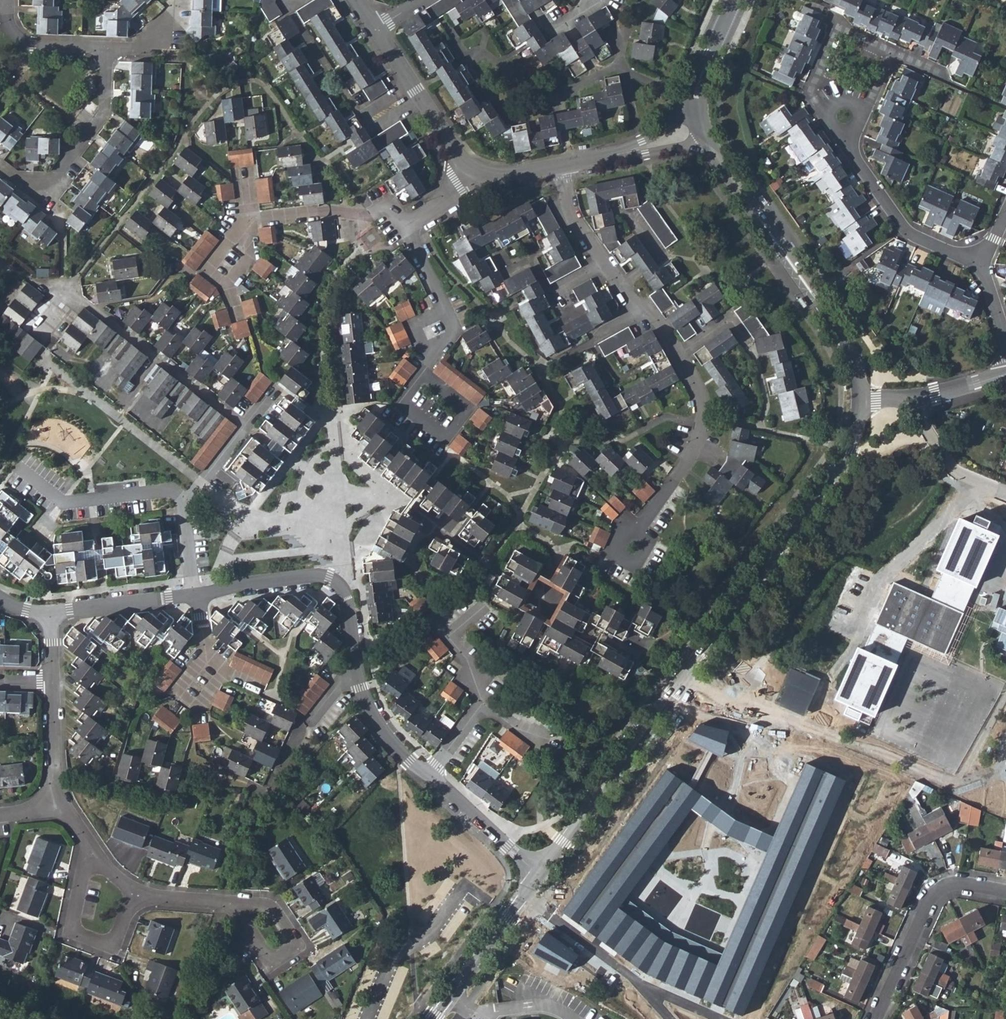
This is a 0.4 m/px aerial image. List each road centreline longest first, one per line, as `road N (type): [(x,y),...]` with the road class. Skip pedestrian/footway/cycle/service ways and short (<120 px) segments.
road 1 (residential): [(861,399),(851,450),(538,875)]
road 2 (residential): [(701,125),(842,337),(861,399)]
road 3 (residential): [(195,592),(333,583),(351,603),(360,665)]
road 4 (residential): [(246,427),(67,289)]
road 5 (residential): [(0,166),(44,191),(57,183),(105,114),(106,48)]
road 6 (residential): [(1005,892),(942,887),(875,1018)]
road 7 (residential): [(677,356),(698,397),(700,429),(638,533)]
road 8 (residential): [(842,133),(909,233),(978,262)]
road 9 (residential): [(432,612),(466,657),(482,702),(428,773)]
road 10 (residential): [(186,496),(69,503),(19,466)]
road 11 (residential): [(135,894),(116,940),(76,933),(90,847)]
road 12 (residential): [(433,1018),(538,875)]
road 13 (residential): [(478,174),(454,152),(376,31)]
road 14 (residential): [(405,225),(319,213),(248,220)]
road 15 (residential): [(428,773),(538,875)]
road 16 (residential): [(889,52),(838,31),(815,92),(827,119)]
road 17 (residential): [(701,125),(643,150),(560,168)]
road 18 (residential): [(1005,375),(935,394),(861,399)]
road 19 (residential): [(50,611),(195,592)]
road 20 (residential): [(701,125),(702,75),(734,0)]
road 21 (residential): [(360,665),(381,724),(428,773)]
road 22 (residential): [(8,8),(29,45),(106,48)]

